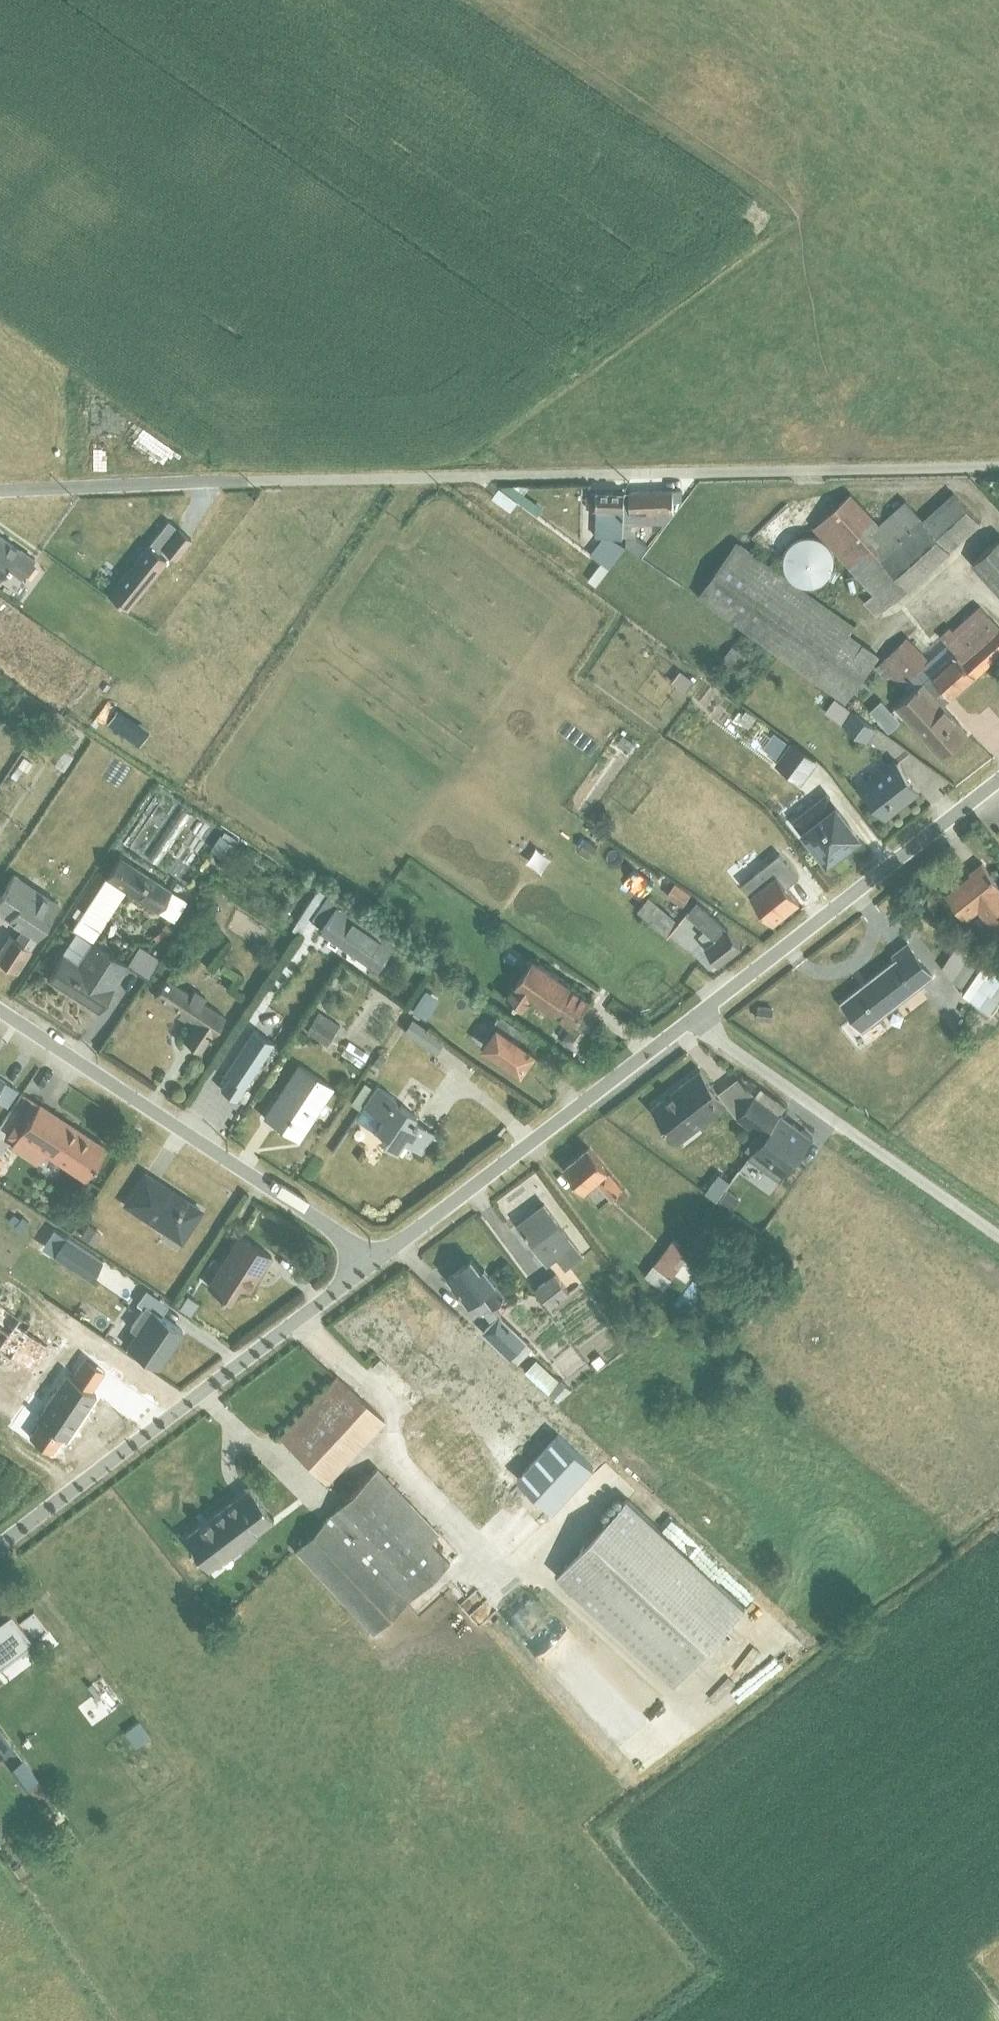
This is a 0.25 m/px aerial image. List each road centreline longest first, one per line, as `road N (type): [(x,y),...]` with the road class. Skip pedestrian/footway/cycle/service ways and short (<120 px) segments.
road 1 (unclassified): [(0,500),(998,459)]
road 2 (residential): [(368,1266),(0,1544)]
road 3 (unclassified): [(0,1009),(333,1229),(368,1266)]
road 4 (residential): [(689,1021),(368,1266)]
road 5 (residential): [(998,780),(689,1021)]
road 6 (unclassified): [(689,1021),(998,1236)]

